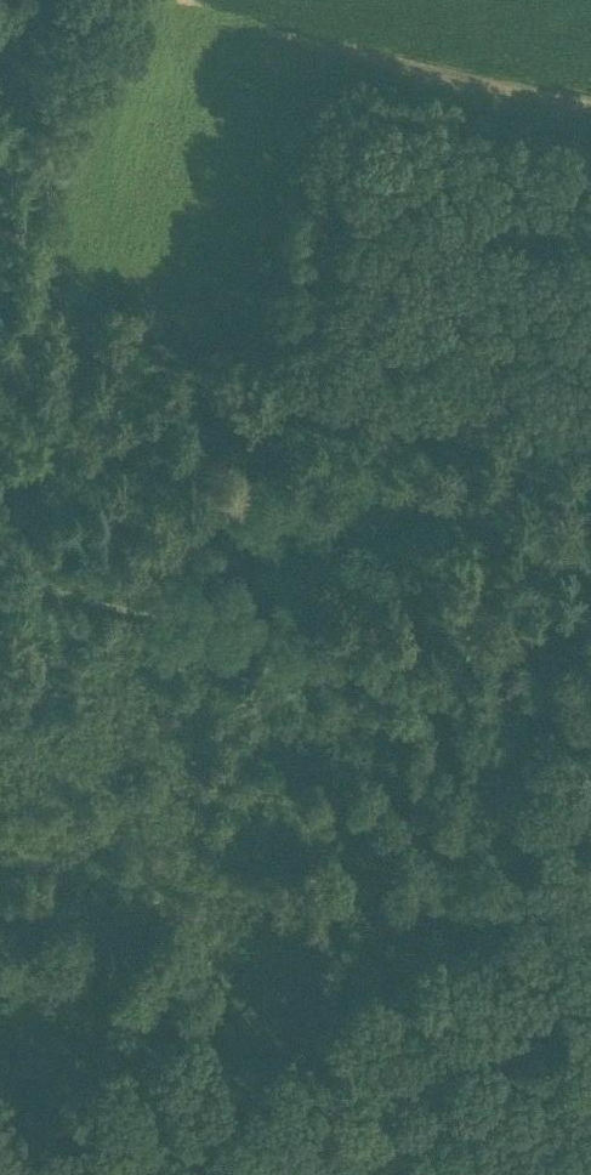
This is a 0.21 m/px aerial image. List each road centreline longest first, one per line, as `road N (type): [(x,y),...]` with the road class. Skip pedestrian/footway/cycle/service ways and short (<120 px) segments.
road 1 (track): [(590,719),(0,554)]

